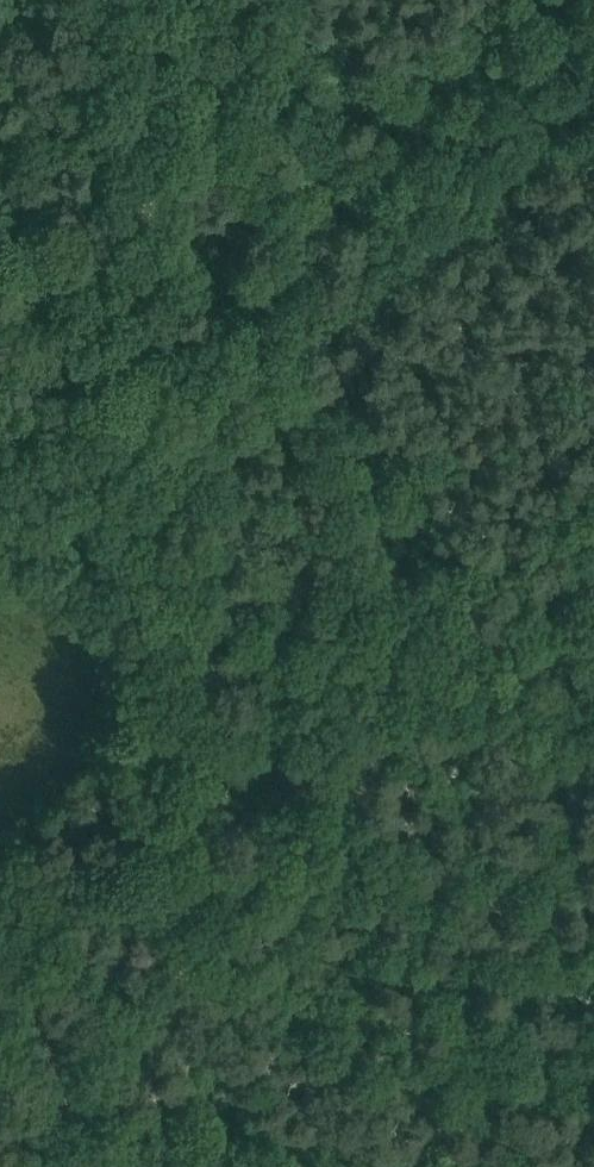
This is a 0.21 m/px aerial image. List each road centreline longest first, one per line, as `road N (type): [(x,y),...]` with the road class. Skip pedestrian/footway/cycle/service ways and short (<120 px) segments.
road 1 (track): [(0,958),(70,963),(197,990),(196,943),(215,912),(227,845),(202,759),(225,640),(240,604),(291,562),(289,533),(245,485),(243,385),(214,177),(235,0)]
road 2 (track): [(158,0),(159,121),(145,336),(159,411),(162,547),(148,730),(158,810),(196,943)]
road 3 (track): [(214,1166),(190,1036),(197,990)]

